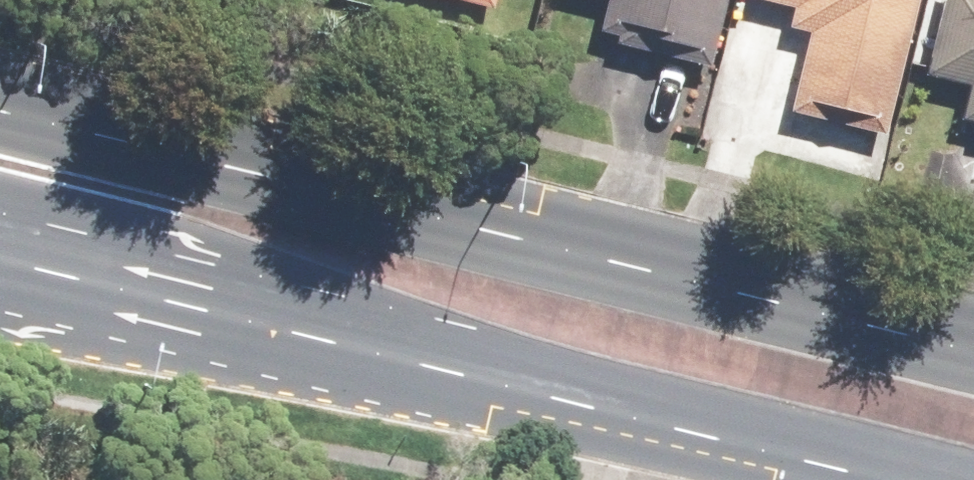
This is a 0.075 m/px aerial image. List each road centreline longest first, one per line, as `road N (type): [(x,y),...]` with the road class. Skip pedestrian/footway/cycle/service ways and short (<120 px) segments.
road 1 (secondary): [(0,106),(973,341)]
road 2 (secondary): [(968,461),(215,269),(0,227)]

